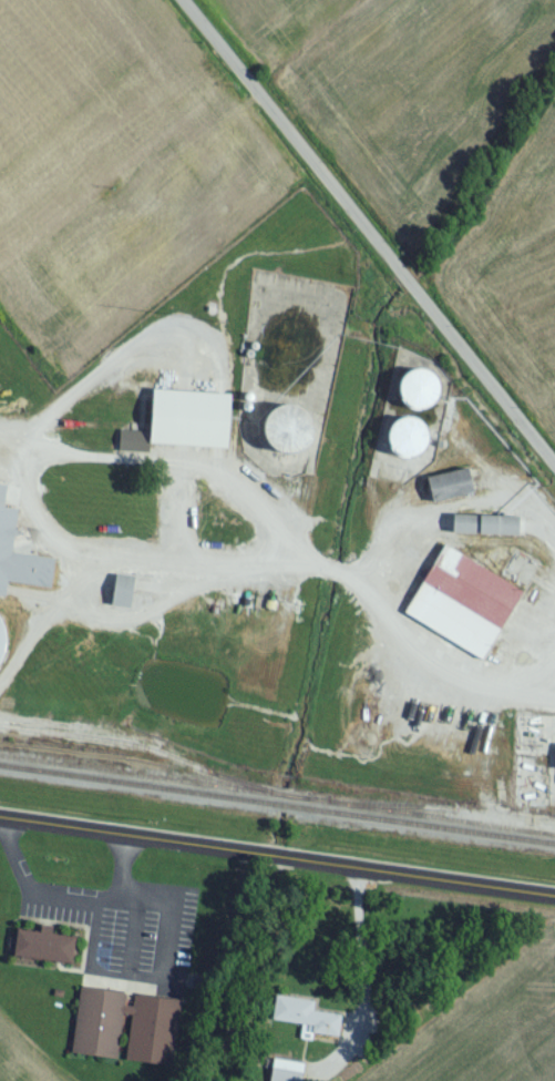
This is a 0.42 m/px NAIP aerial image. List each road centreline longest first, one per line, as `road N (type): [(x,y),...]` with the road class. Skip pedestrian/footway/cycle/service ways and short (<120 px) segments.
road 1 (residential): [(554,477),(184,0)]
road 2 (secondary): [(554,904),(0,825)]

